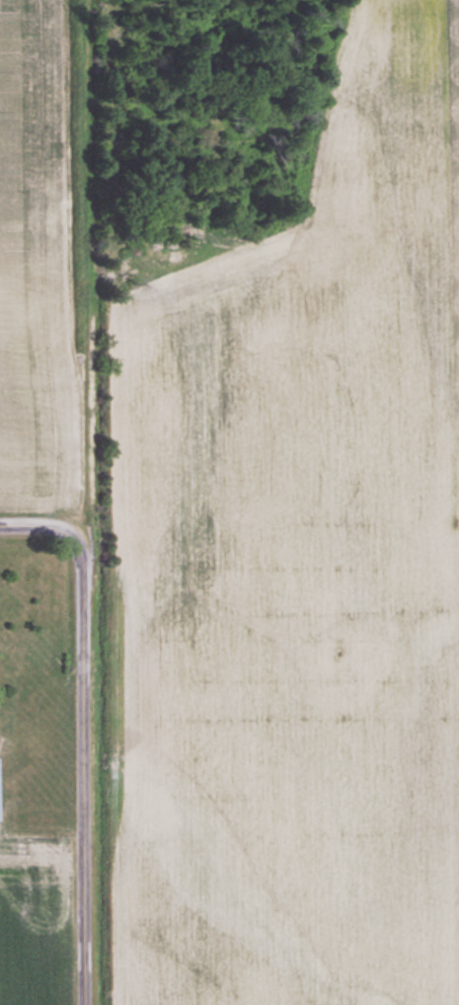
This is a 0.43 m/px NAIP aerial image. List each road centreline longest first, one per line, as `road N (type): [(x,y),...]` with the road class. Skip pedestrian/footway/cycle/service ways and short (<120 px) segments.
road 1 (residential): [(82,1004),(79,558),(58,527),(0,525)]

